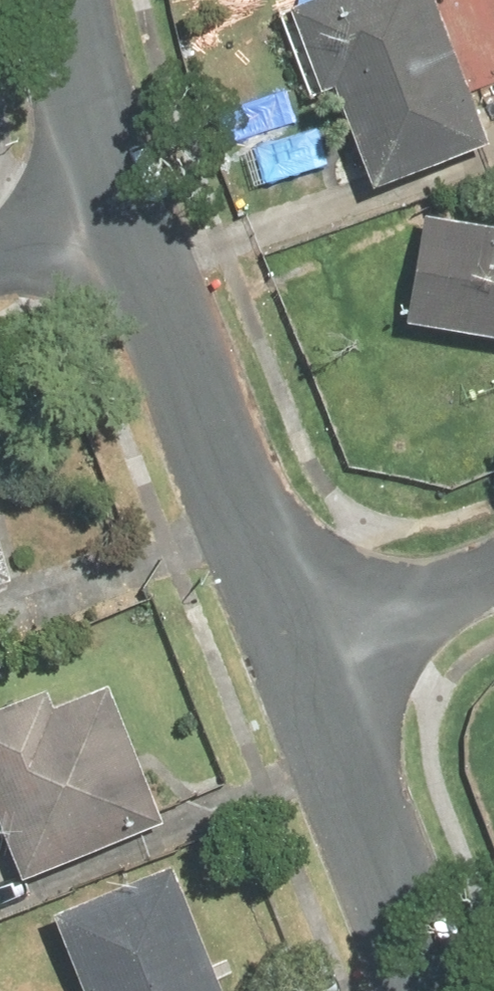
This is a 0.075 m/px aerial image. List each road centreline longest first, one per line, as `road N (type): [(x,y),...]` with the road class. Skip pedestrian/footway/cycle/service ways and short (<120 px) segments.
road 1 (residential): [(115,209),(299,659)]
road 2 (residential): [(299,659),(433,990)]
road 3 (residential): [(74,0),(115,209)]
road 4 (residential): [(493,584),(299,659)]
road 5 (residential): [(0,253),(115,209)]

